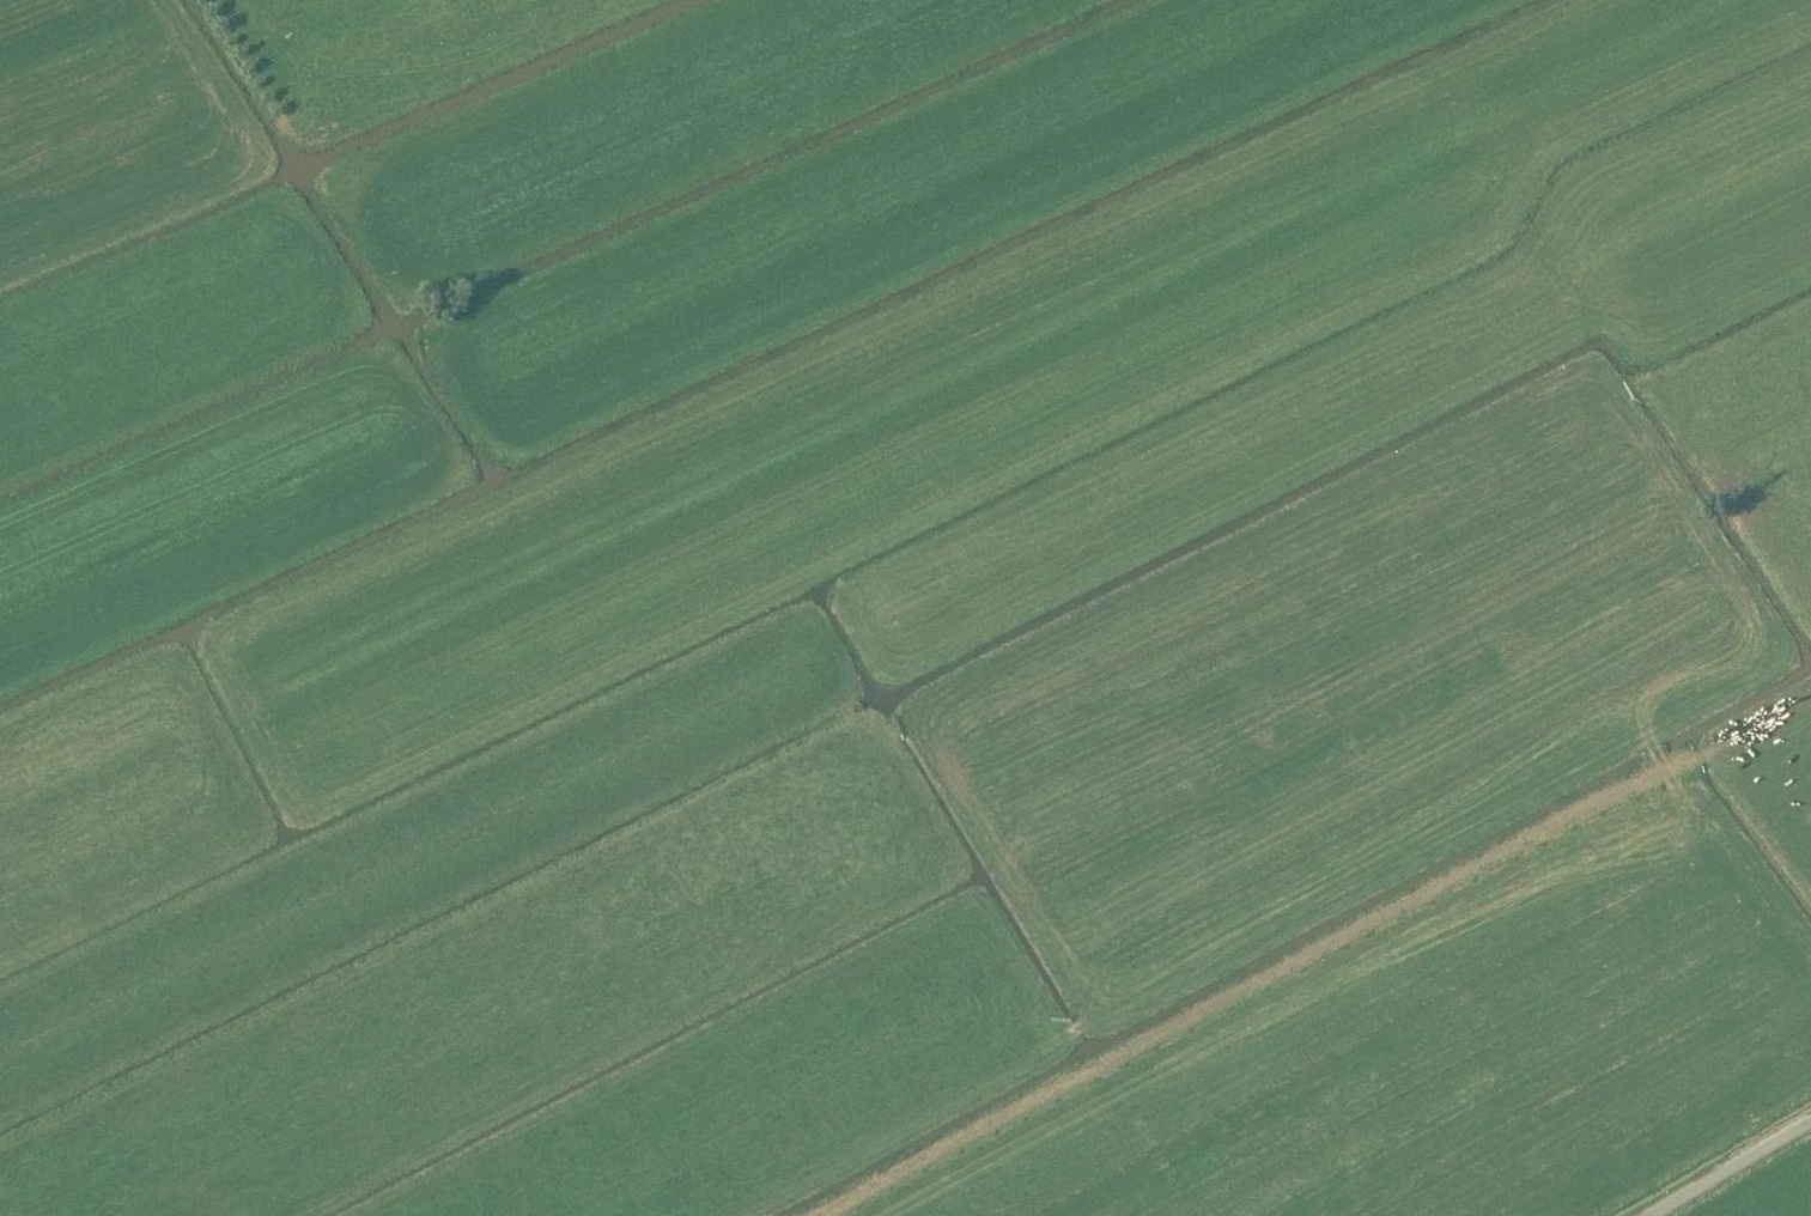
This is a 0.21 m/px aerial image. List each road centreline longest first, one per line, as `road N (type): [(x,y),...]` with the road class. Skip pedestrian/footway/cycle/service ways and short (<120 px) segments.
road 1 (unclassified): [(1649,1215),(1810,1121)]

